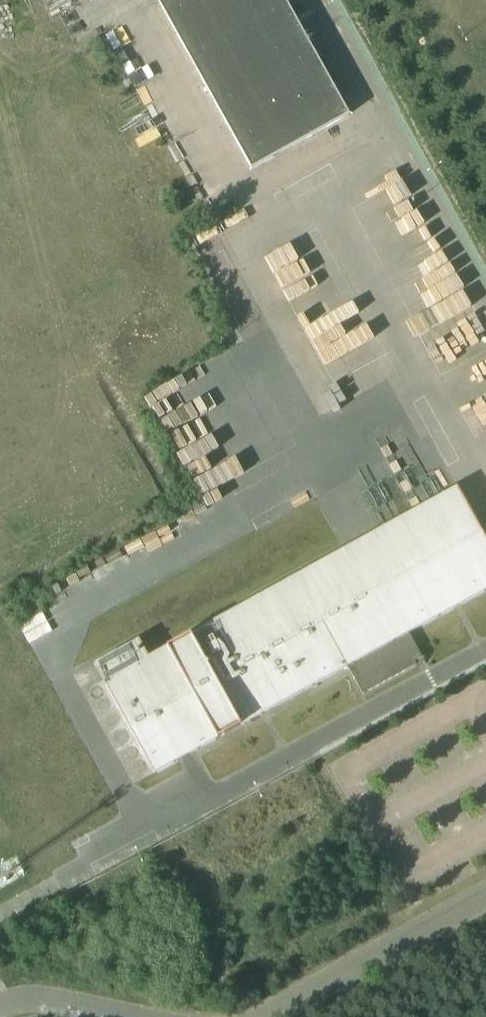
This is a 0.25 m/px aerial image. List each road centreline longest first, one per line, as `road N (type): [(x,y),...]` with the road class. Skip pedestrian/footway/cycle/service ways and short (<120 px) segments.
road 1 (unclassified): [(260,1016),(485,892)]
road 2 (unclassified): [(121,1016),(50,999),(0,1004)]

